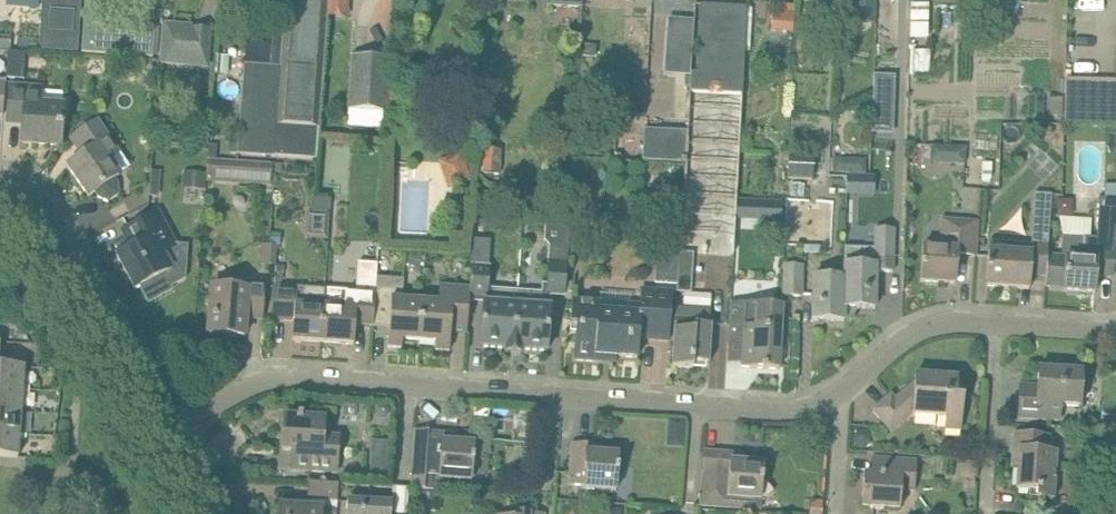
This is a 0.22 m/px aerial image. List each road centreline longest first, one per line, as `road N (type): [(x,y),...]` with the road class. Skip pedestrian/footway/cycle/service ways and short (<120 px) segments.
road 1 (residential): [(165,433),(45,206),(26,186),(0,180)]
road 2 (residential): [(408,384),(297,376),(262,382),(165,433)]
road 3 (residential): [(996,323),(984,513)]
road 4 (residential): [(996,323),(926,325),(840,392)]
road 5 (residential): [(840,392),(788,410),(695,404)]
road 6 (residential): [(554,394),(408,384)]
road 7 (residential): [(695,404),(554,394)]
road 8 (residential): [(840,392),(831,513)]
road 9 (residential): [(1115,331),(996,323)]

